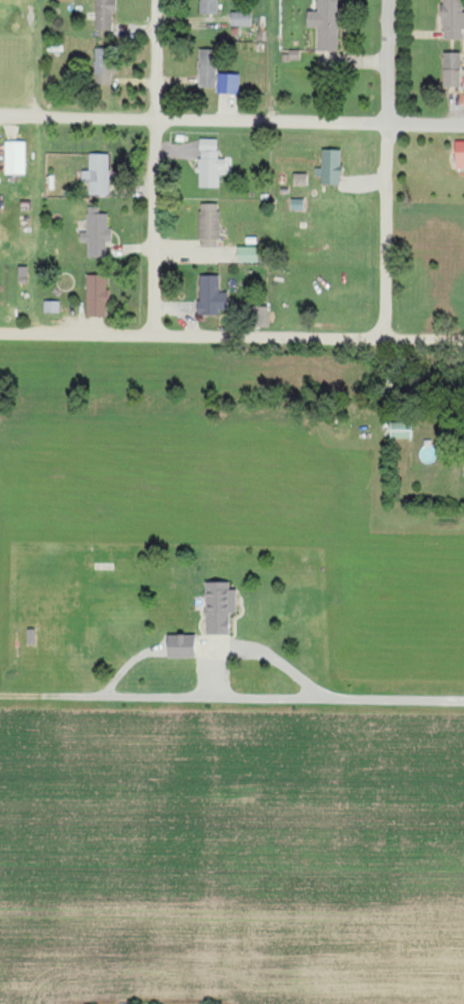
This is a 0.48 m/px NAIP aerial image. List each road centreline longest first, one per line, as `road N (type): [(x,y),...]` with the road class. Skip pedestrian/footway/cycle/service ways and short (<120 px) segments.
road 1 (residential): [(463,125),(0,114)]
road 2 (residential): [(0,334),(463,338)]
road 3 (residential): [(385,337),(390,0)]
road 4 (residential): [(155,337),(159,0)]
road 5 (residential): [(463,593),(358,598),(270,649),(208,649)]

